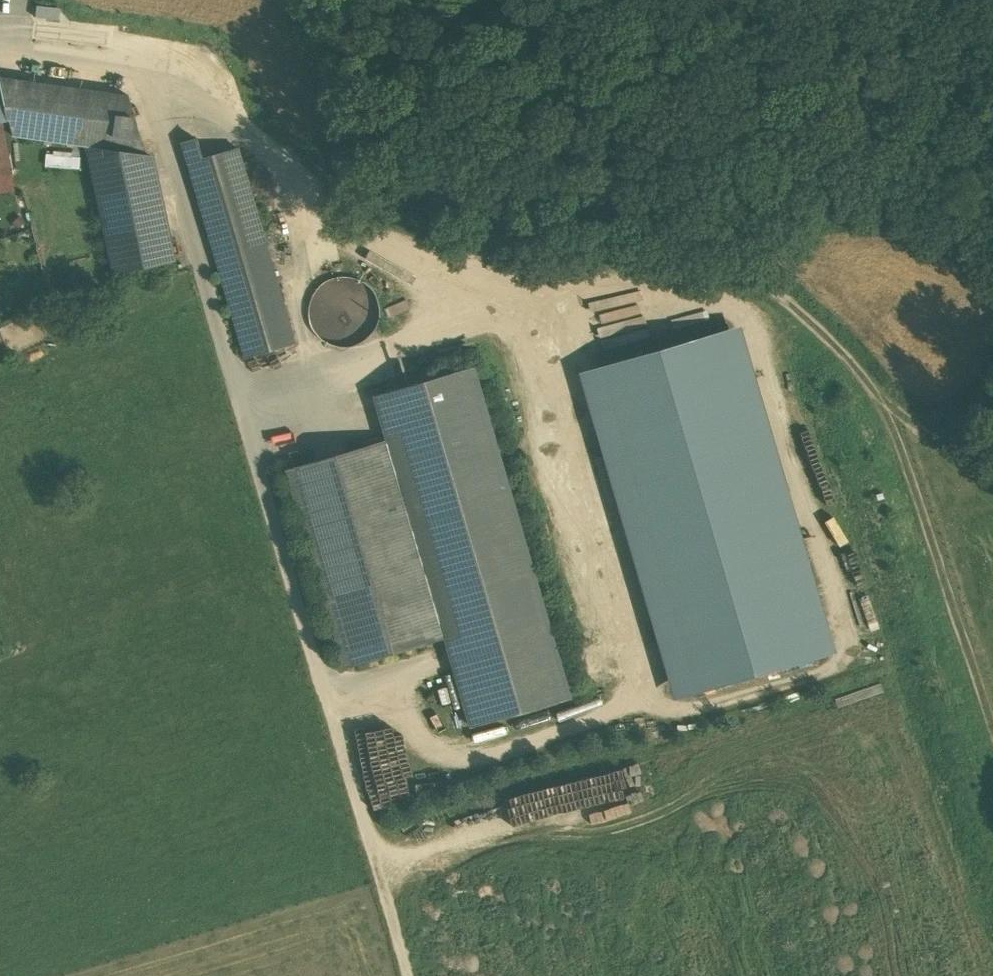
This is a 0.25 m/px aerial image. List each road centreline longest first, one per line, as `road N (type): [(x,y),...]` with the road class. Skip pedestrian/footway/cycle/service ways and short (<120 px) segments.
road 1 (track): [(328,189),(376,227),(481,263),(708,270),(752,279),(793,301),(889,407),(992,723)]
road 2 (residential): [(0,50),(198,91),(243,113),(328,189)]
road 3 (track): [(325,697),(407,975)]

